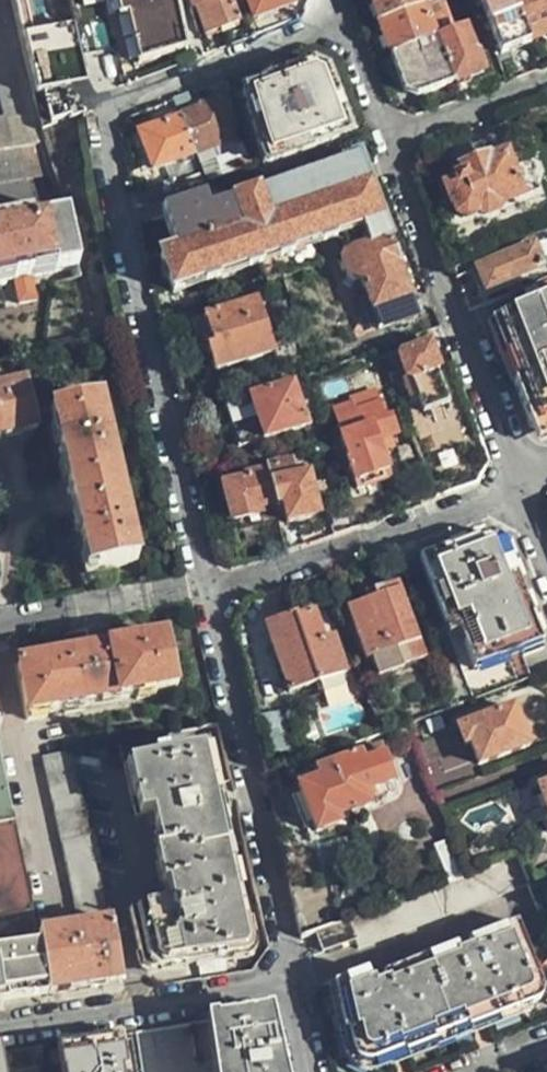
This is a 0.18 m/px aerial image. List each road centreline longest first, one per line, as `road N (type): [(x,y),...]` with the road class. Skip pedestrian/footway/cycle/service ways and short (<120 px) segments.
road 1 (unclassified): [(199,592),(104,158),(104,129),(123,107),(345,22)]
road 2 (unclassified): [(290,980),(199,592)]
road 3 (unclassified): [(384,137),(516,478)]
road 4 (unclassified): [(199,592),(516,478)]
road 5 (residential): [(0,1029),(290,980)]
road 6 (unclassified): [(384,137),(546,76)]
road 7 (unclassified): [(345,22),(384,137)]

